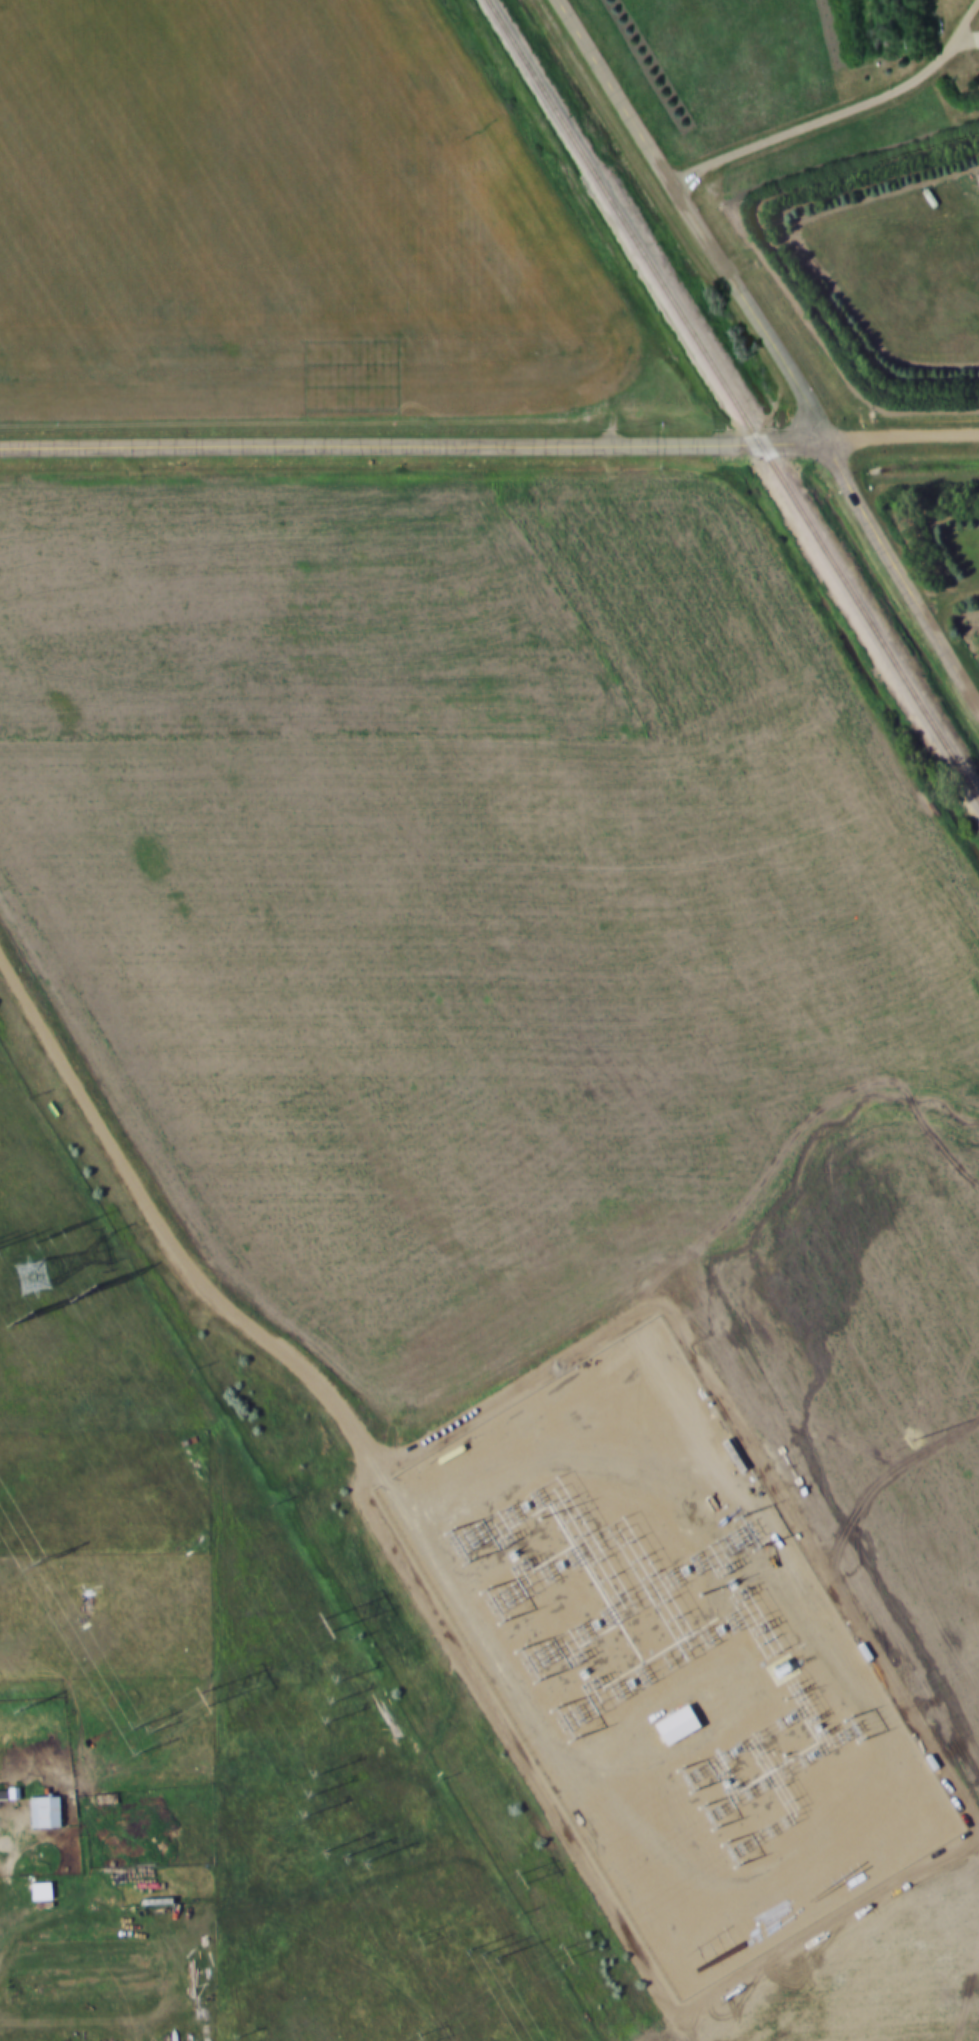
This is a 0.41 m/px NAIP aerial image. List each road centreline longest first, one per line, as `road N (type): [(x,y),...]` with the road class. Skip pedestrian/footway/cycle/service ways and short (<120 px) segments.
road 1 (residential): [(827,444),(0,450)]
road 2 (residential): [(827,444),(559,0)]
road 3 (residential): [(978,703),(827,444)]

